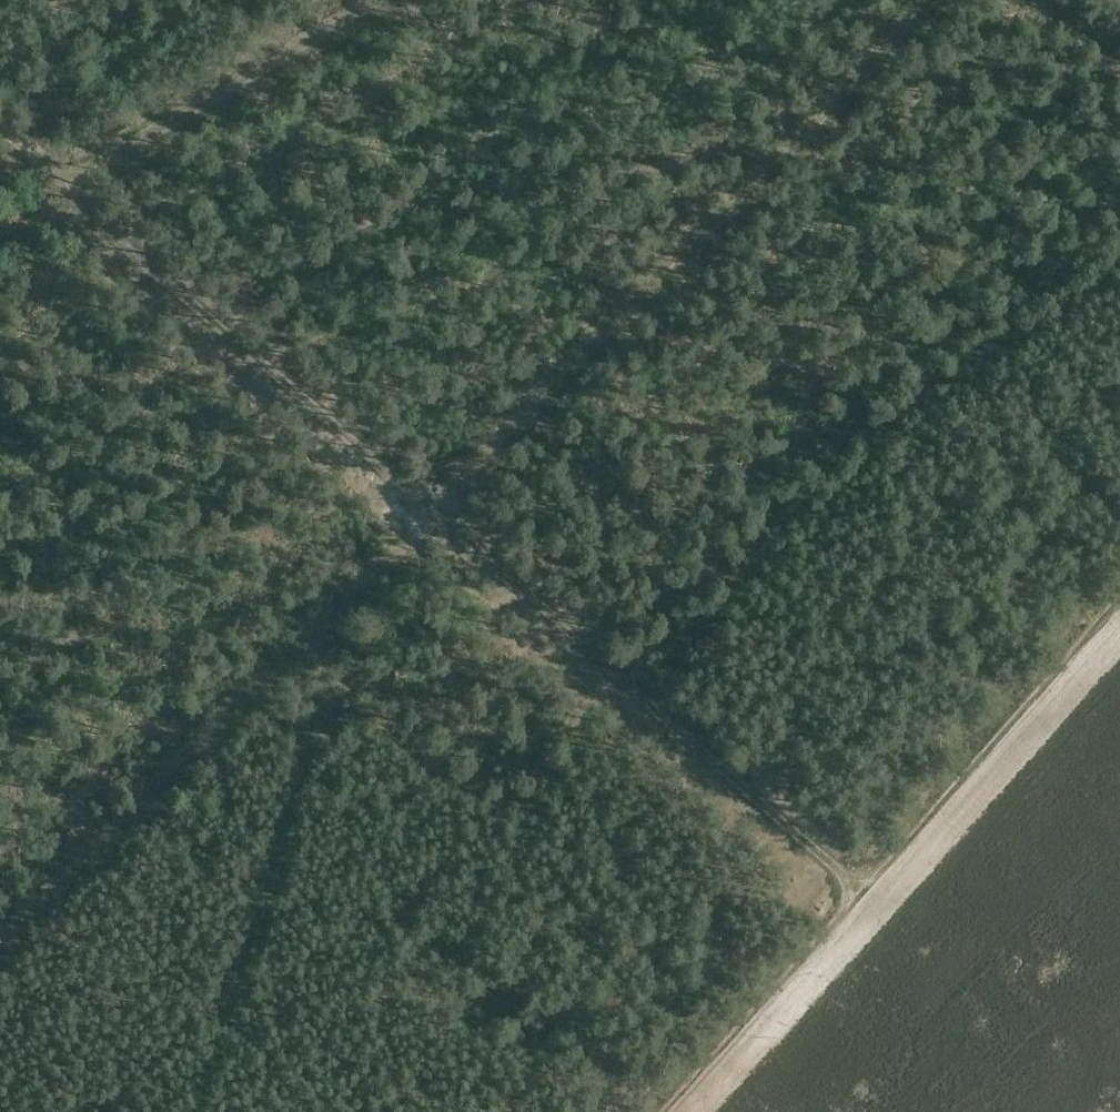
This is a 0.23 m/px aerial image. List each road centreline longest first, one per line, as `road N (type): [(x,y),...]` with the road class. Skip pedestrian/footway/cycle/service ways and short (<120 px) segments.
road 1 (track): [(63,188),(886,910)]
road 2 (track): [(697,1111),(1119,642)]
road 3 (track): [(63,188),(382,0)]

